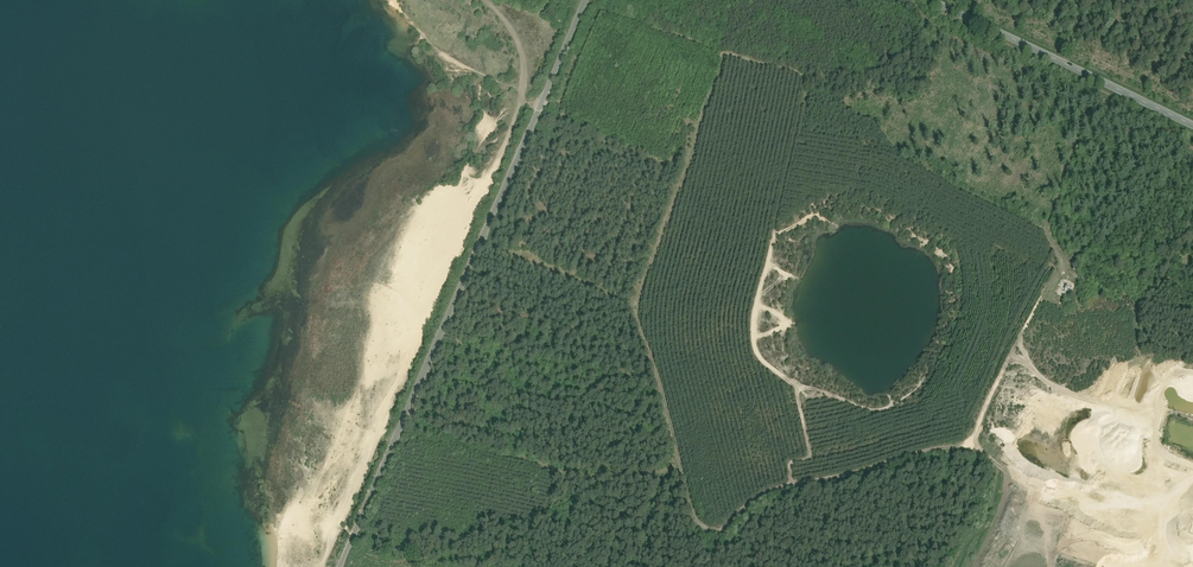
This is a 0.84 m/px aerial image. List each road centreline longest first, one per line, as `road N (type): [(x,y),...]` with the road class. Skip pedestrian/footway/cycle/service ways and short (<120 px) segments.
road 1 (track): [(341,566),(588,0)]
road 2 (secondary): [(1192,126),(933,0)]

